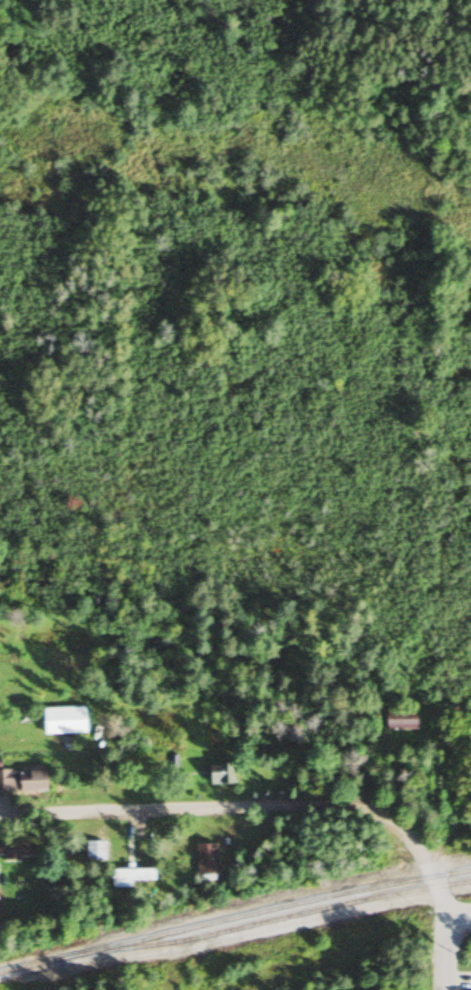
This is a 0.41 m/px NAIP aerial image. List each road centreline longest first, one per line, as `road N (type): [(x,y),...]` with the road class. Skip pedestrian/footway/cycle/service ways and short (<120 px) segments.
road 1 (residential): [(447,915),(416,829),(394,813),(344,801),(0,809)]

